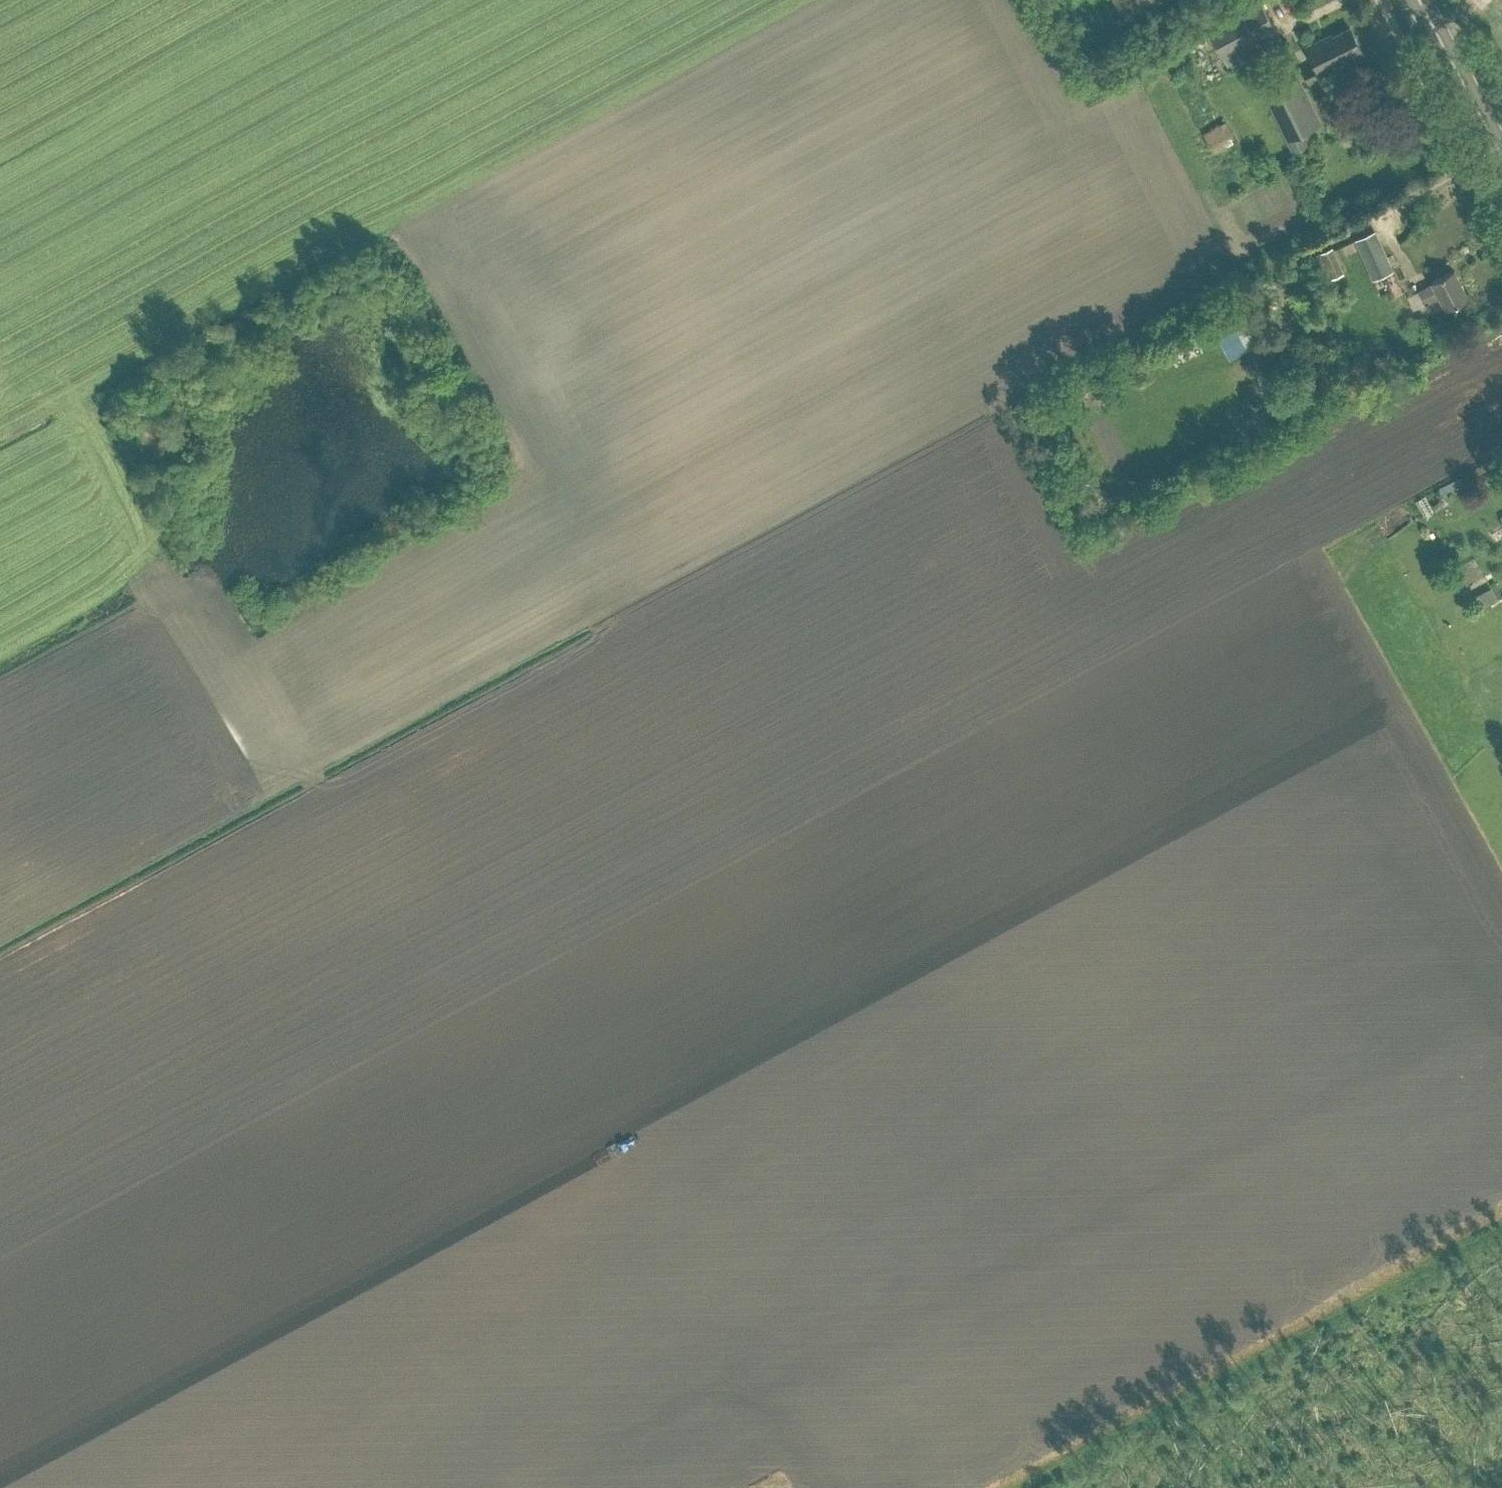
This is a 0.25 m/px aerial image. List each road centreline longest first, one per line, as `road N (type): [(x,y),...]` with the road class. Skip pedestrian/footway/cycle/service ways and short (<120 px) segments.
road 1 (primary): [(1501,151),(1421,0)]

